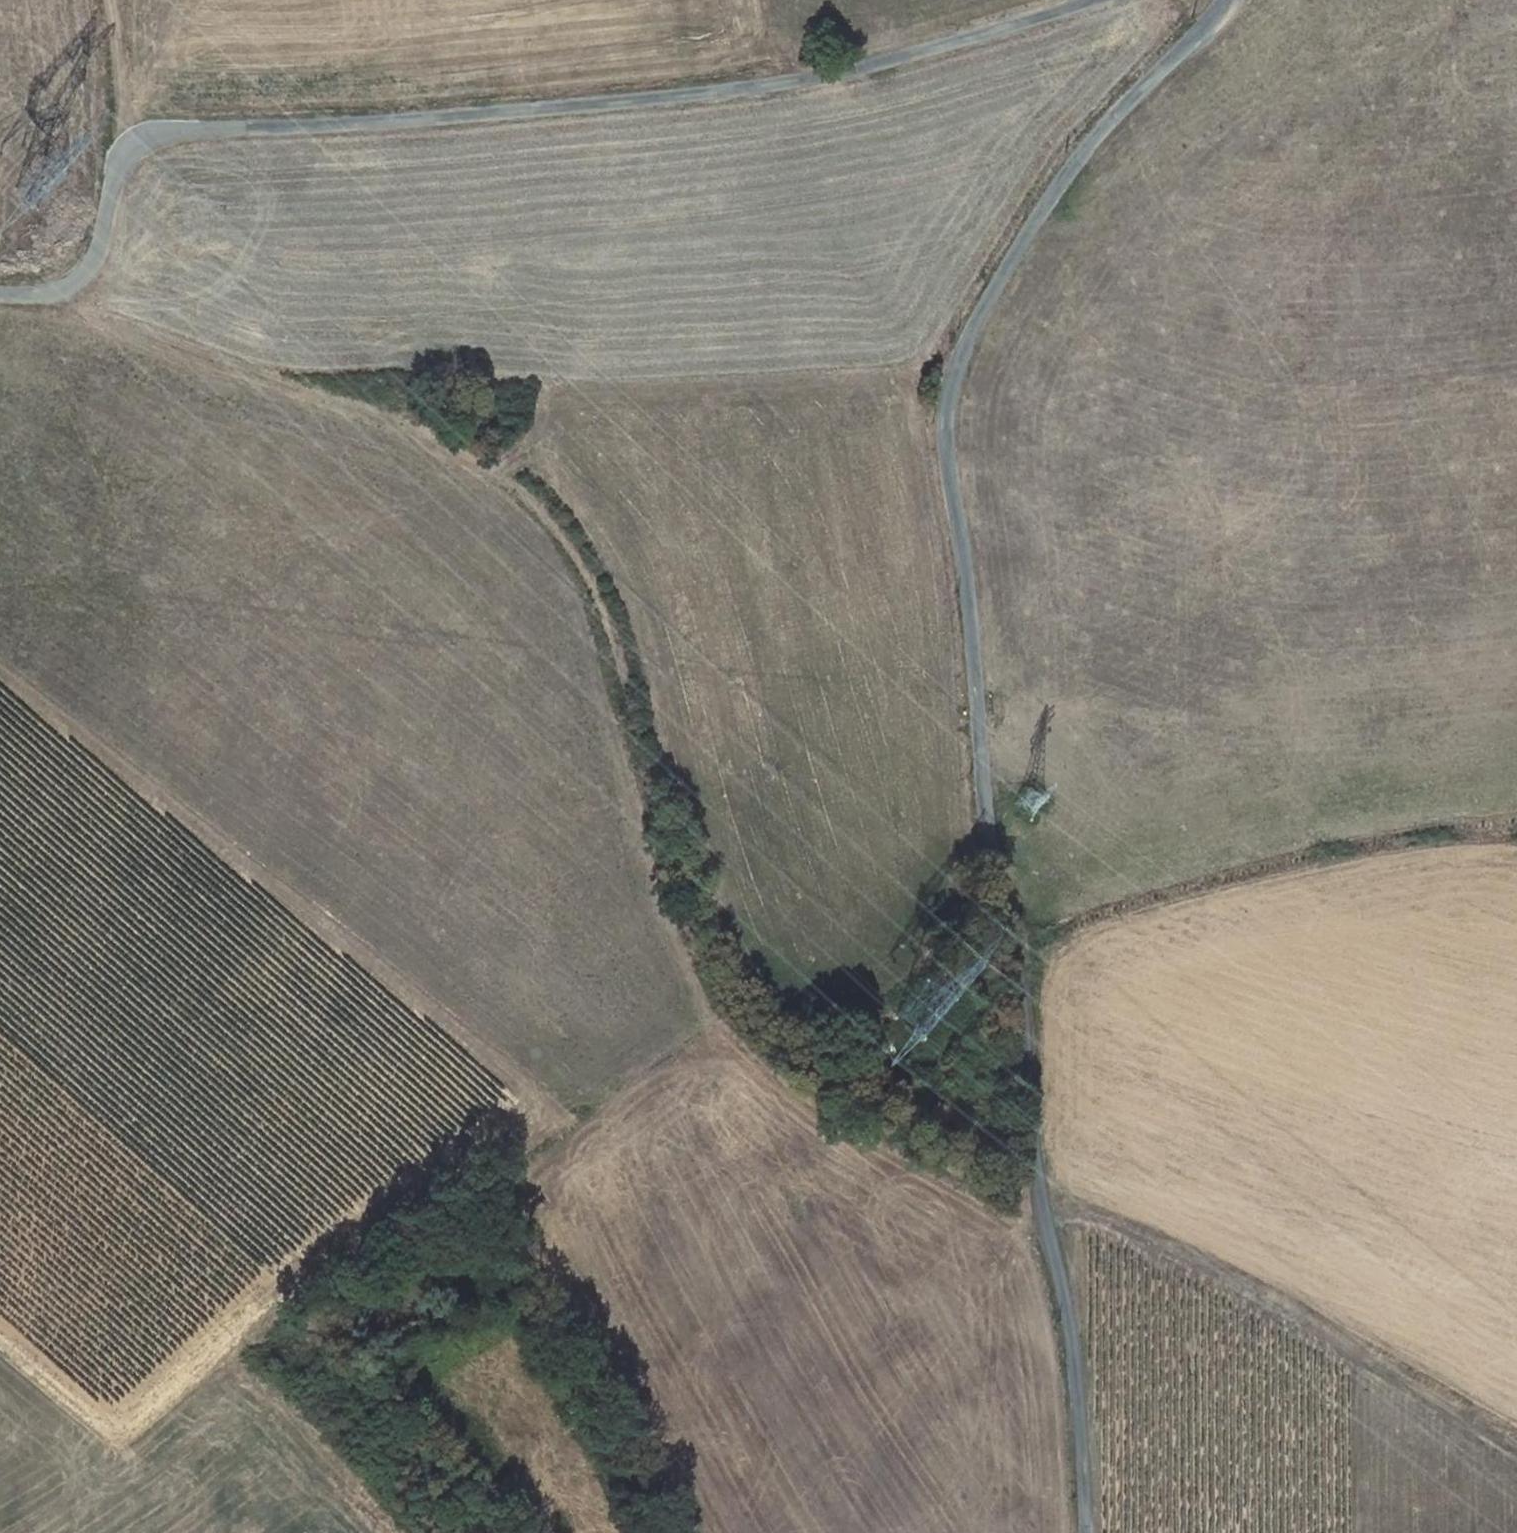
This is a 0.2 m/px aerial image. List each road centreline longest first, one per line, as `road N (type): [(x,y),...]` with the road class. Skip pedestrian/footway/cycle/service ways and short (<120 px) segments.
road 1 (unclassified): [(1087,1532),(1079,1359),(1037,1162),(988,812),(948,440),(952,380),(974,326),(1056,190),(1224,0)]
road 2 (unclassified): [(0,294),(41,295),(74,285),(102,239),(112,180),(129,144),(167,129),(599,105),(776,84),(911,55),(1092,0)]

